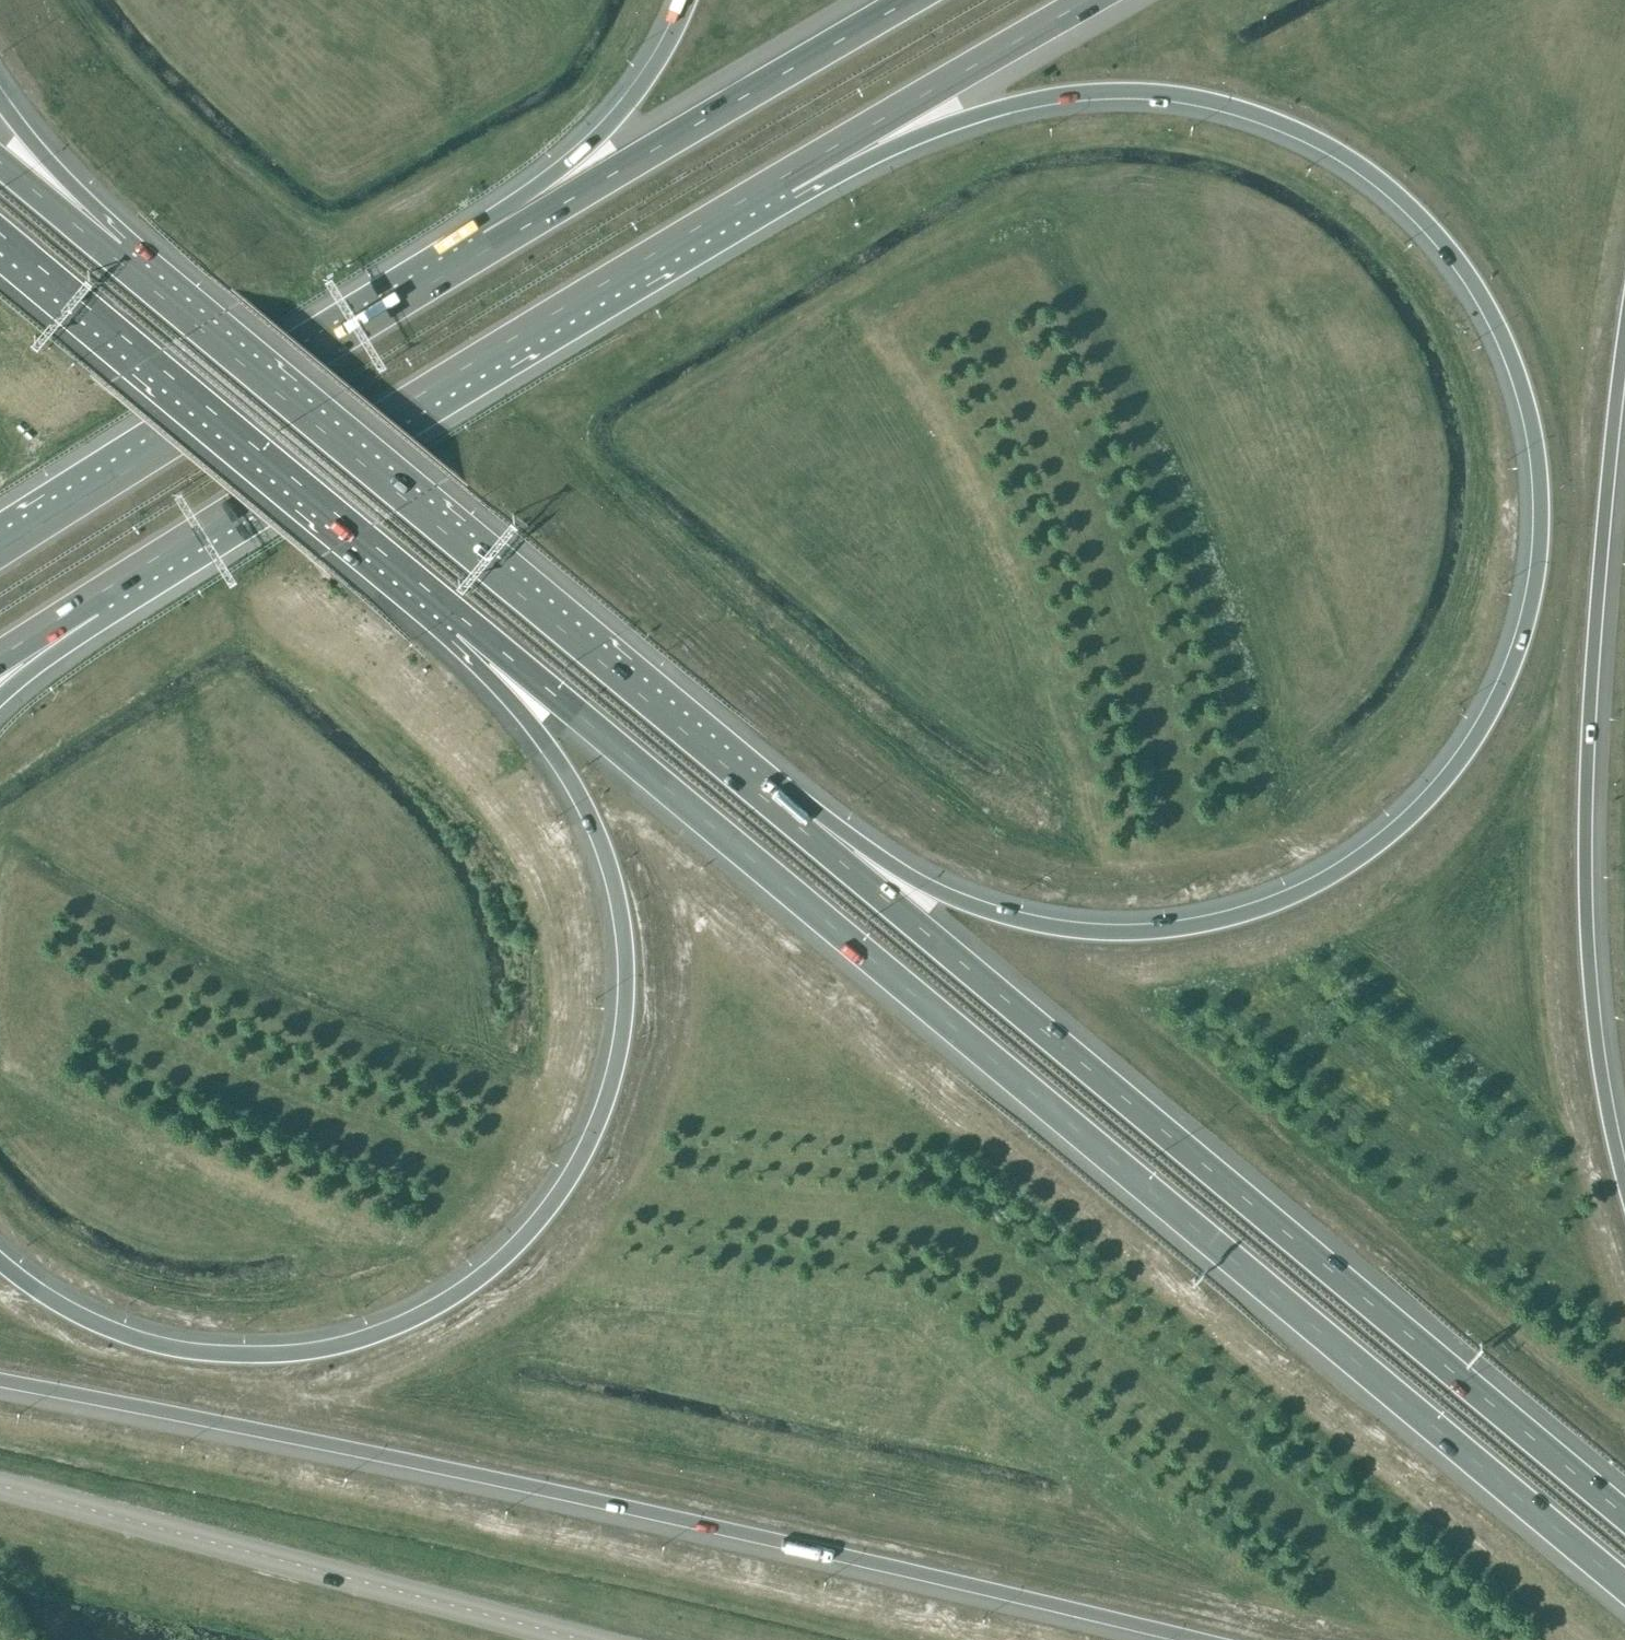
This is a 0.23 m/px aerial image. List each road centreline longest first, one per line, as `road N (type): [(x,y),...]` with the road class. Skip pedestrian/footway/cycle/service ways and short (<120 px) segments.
road 1 (motorway): [(778,181),(995,111),(1065,98),(1164,96),(1267,119),(1358,166),(1436,234),(1468,273),(1496,318),(1530,411),(1543,513),(1529,623),(1482,735),(1408,824),(1325,884),(1278,906),(1156,934),(1039,930),(935,894),(795,823)]
road 2 (motorway): [(462,619),(1624,1595)]
road 3 (motorway): [(462,619),(580,799),(605,848),(625,939),(626,988),(611,1087),(581,1157),(545,1213),(514,1249),(447,1301),(371,1337),(269,1357),(153,1349),(49,1303),(0,1264)]
road 4 (motorway): [(0,1381),(464,1473),(1199,1639)]
road 5 (motorway): [(1624,1514),(795,823)]
road 6 (motorway): [(795,823),(119,261)]
road 7 (motorway): [(1624,1178),(1592,988),(1587,858),(1589,700),(1624,334)]
road 8 (motorway): [(98,594),(778,181)]
road 9 (secondary): [(584,1639),(0,1485)]
road 10 (motorway): [(0,234),(462,619)]
road 11 (motorway): [(489,247),(0,553)]
road 12 (motorway): [(920,0),(489,247)]
road 13 (motorway): [(778,181),(1090,0)]
road 14 (motorway): [(688,0),(643,83),(489,247)]
road 15 (motorway): [(119,261),(0,100)]
road 16 (motorway): [(119,261),(0,162)]
road 17 (motorway): [(0,699),(98,594)]

